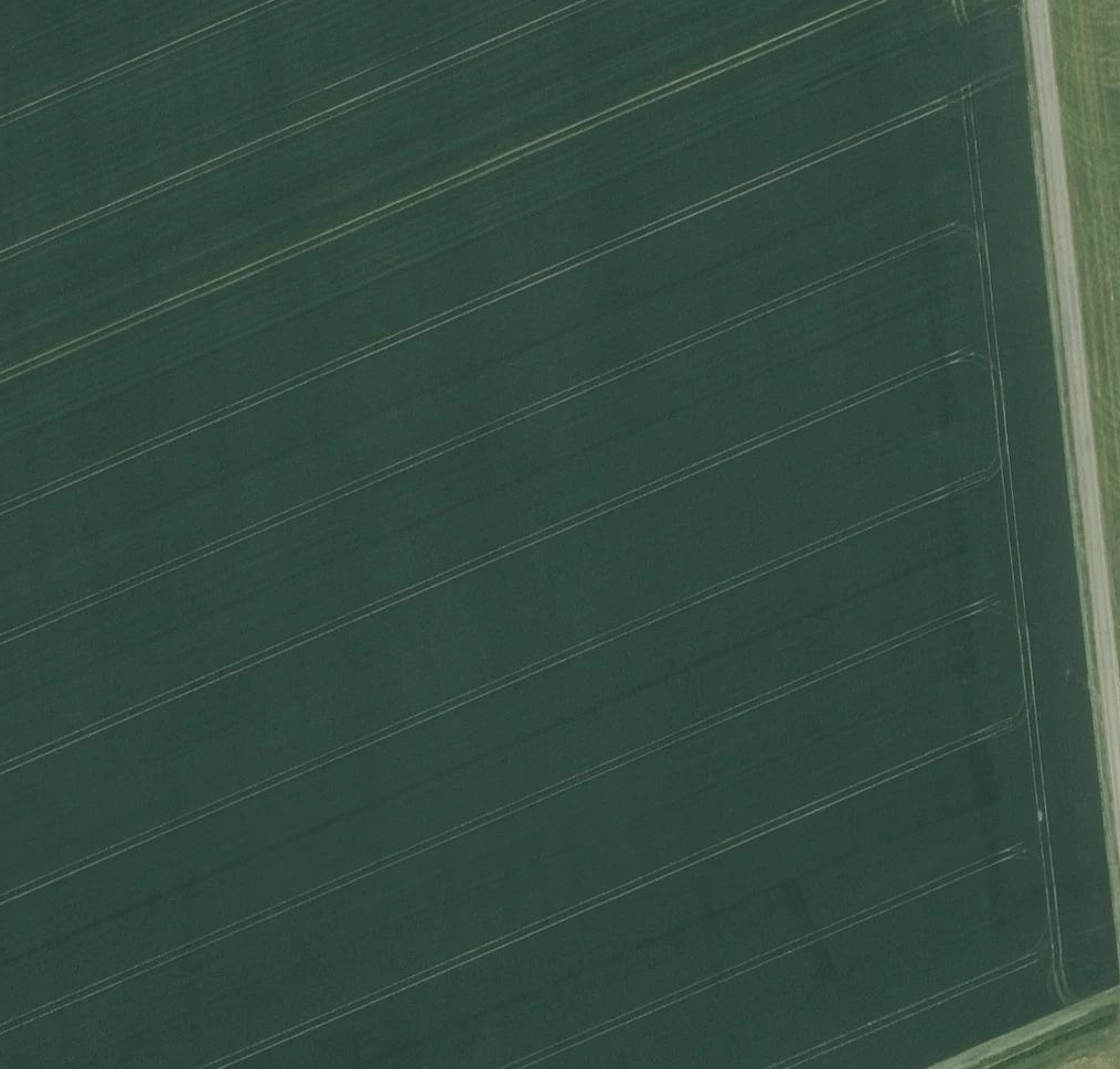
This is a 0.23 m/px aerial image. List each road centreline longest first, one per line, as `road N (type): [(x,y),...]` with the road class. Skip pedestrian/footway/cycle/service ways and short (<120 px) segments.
road 1 (unclassified): [(1119,752),(1041,0)]

